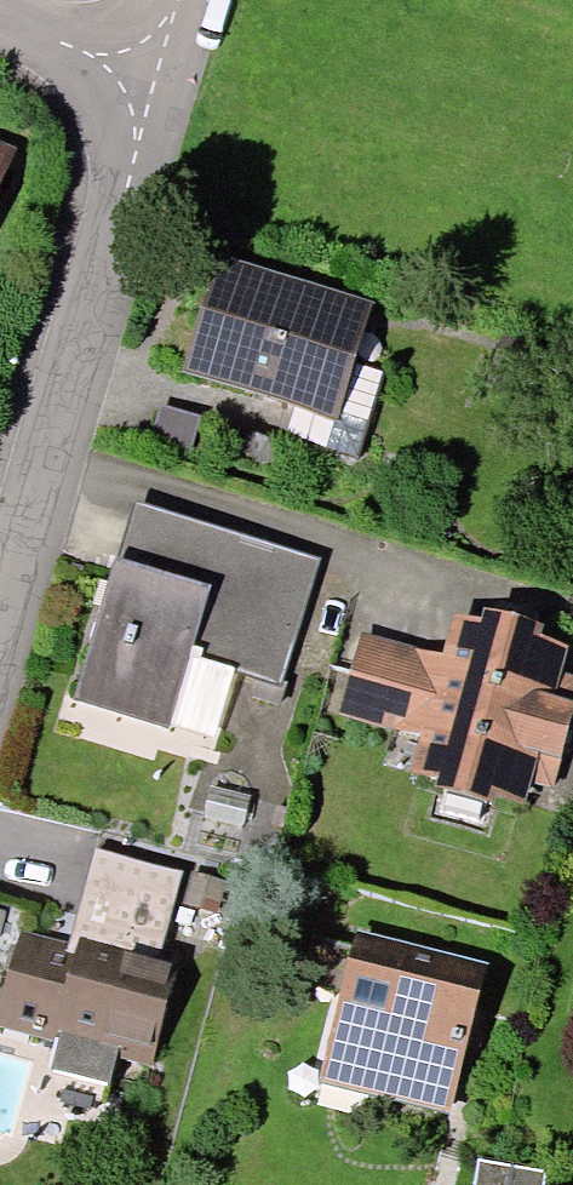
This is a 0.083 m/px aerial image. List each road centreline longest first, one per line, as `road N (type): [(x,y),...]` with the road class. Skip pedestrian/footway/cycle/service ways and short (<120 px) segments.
road 1 (residential): [(145,77),(0,619)]
road 2 (residential): [(0,19),(145,77)]

